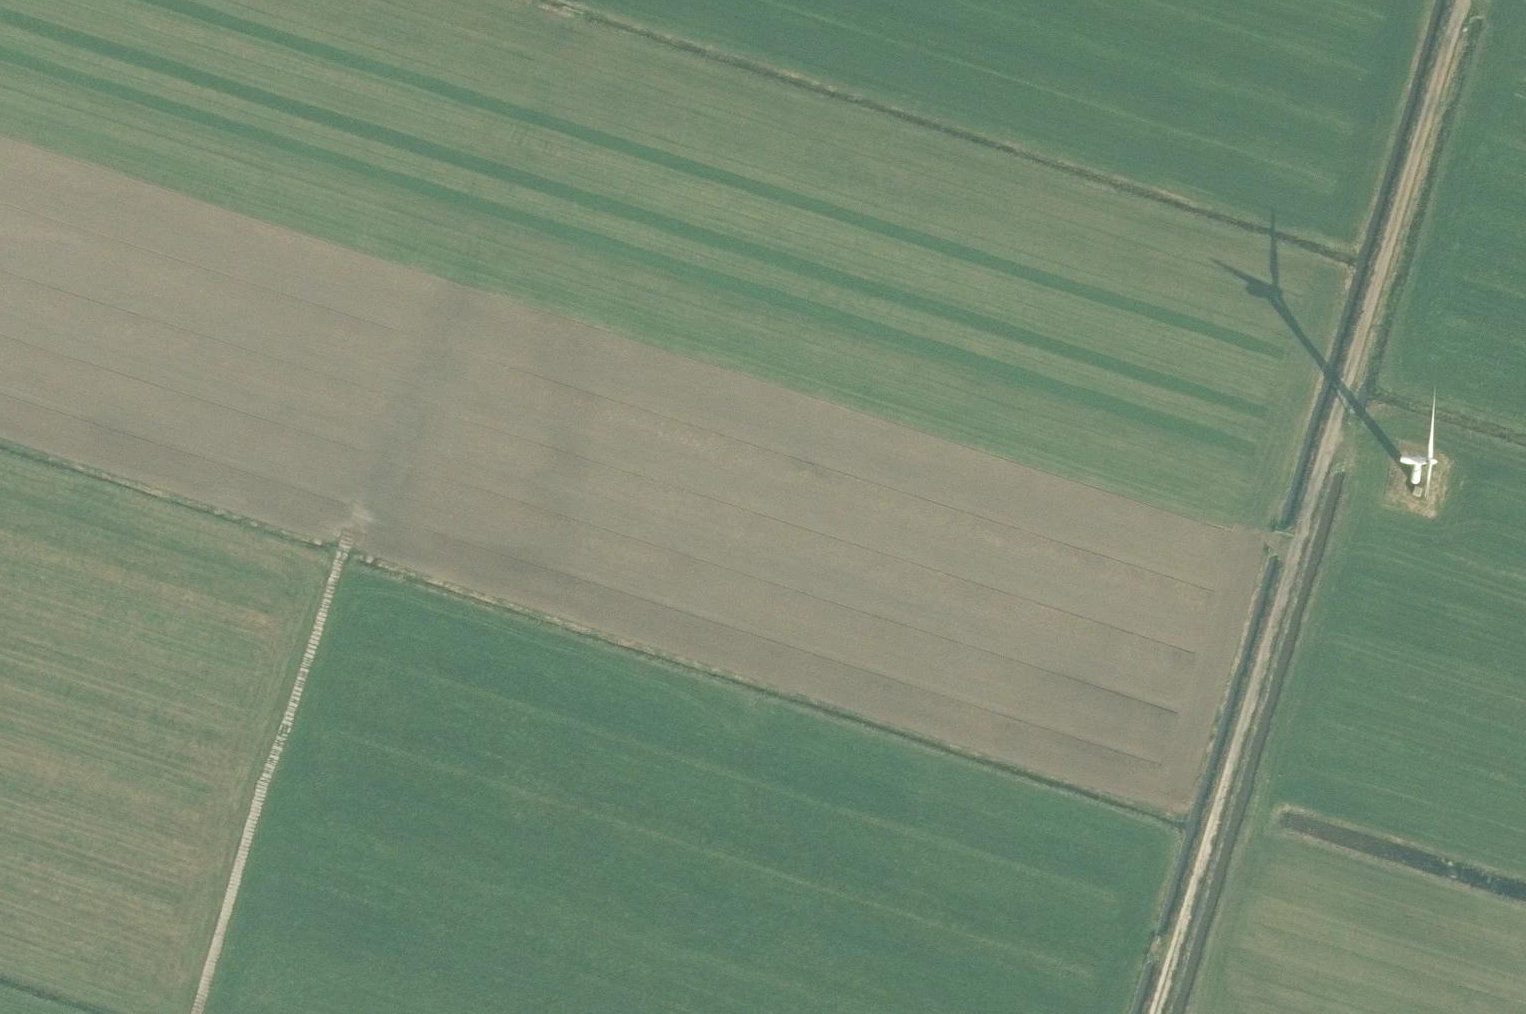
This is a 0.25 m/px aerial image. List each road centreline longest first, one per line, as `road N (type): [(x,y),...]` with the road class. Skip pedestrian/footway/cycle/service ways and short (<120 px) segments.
road 1 (unclassified): [(1462,0),(1157,1013)]

